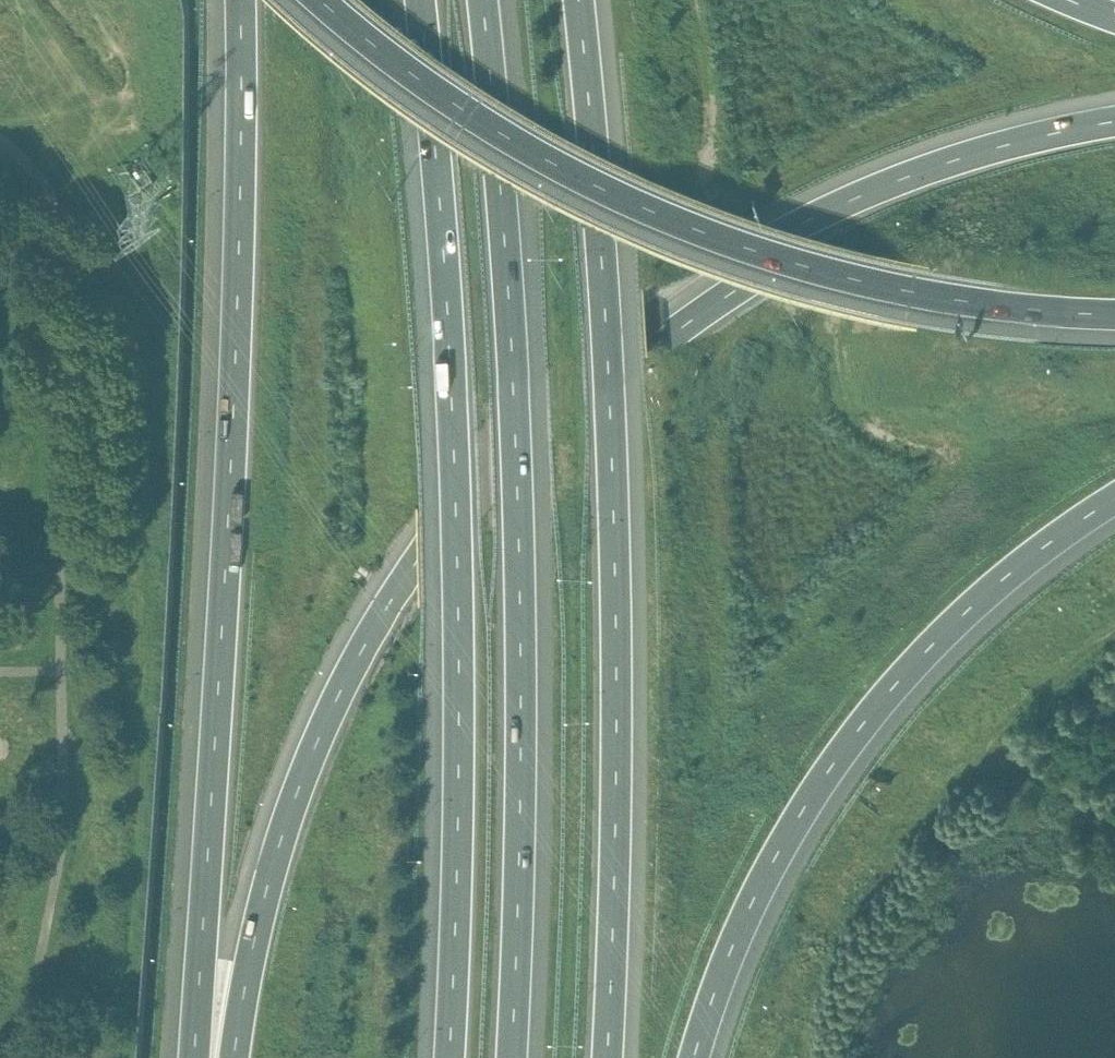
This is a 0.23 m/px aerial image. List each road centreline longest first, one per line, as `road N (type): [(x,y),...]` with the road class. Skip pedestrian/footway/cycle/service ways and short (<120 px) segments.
road 1 (motorway): [(1114,122),(928,170),(789,231),(647,319),(502,445),(354,671),(310,761),(279,844),(233,1057)]
road 2 (motorway): [(608,1057),(617,639),(610,381),(577,0)]
road 3 (motorway): [(420,0),(455,464),(460,773),(449,1057)]
road 4 (motorway): [(512,1057),(522,724),(517,474),(482,0)]
road 5 (motorway): [(241,0),(236,415),(199,1057)]
road 6 (motorway): [(318,0),(483,125),(701,234),(913,294),(1114,314)]
road 7 (motorway): [(695,1057),(754,899),(855,734),(1007,577),(1114,498)]
road 8 (track): [(827,1057),(828,1006),(852,951),(948,809),(975,786),(1024,774),(1059,787),(1114,825)]
road 9 (track): [(1114,648),(1076,674),(1021,735),(1024,774)]

